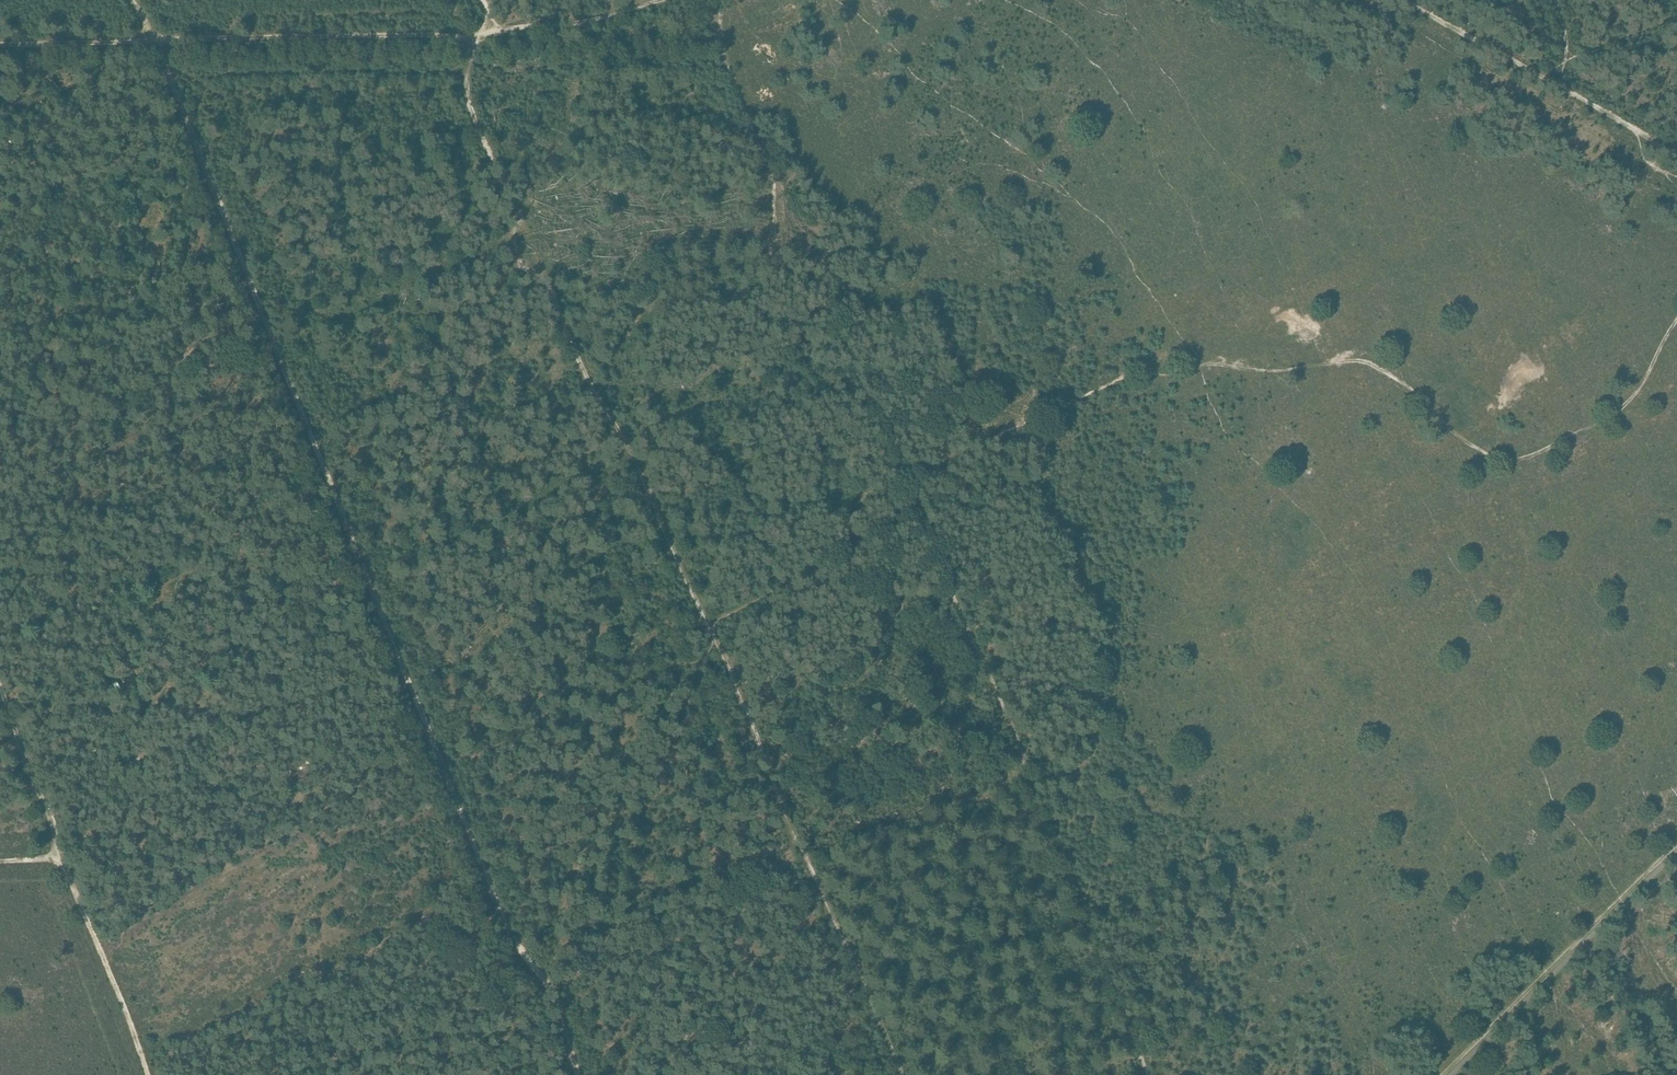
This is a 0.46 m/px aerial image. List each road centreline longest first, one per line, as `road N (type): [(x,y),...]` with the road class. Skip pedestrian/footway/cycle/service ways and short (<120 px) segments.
road 1 (track): [(1402,0),(1546,80)]
road 2 (track): [(1546,80),(1676,155)]

